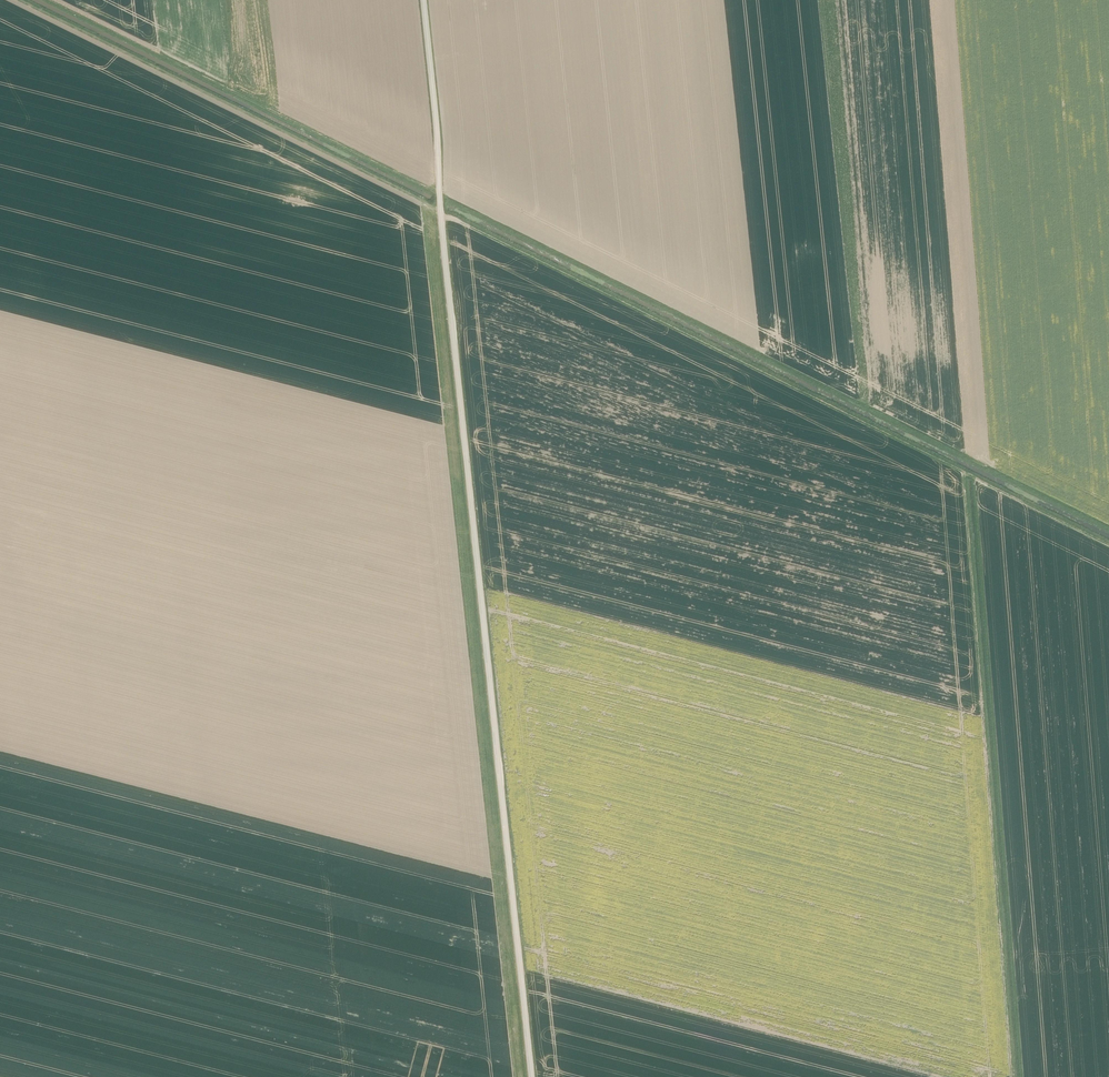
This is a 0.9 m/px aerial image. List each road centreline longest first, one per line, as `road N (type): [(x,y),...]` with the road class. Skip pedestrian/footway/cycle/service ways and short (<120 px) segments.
road 1 (tertiary): [(532,1076),(423,0)]

